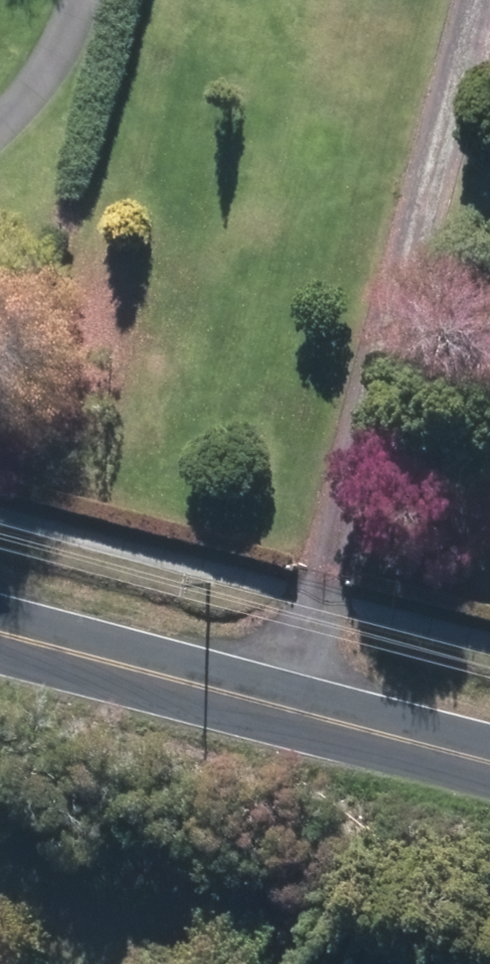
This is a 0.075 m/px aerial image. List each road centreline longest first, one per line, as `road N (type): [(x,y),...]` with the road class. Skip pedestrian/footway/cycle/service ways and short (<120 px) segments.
road 1 (track): [(300,711),(482,0)]
road 2 (tertiary): [(489,760),(0,633)]
road 3 (track): [(0,118),(56,64),(72,0)]

